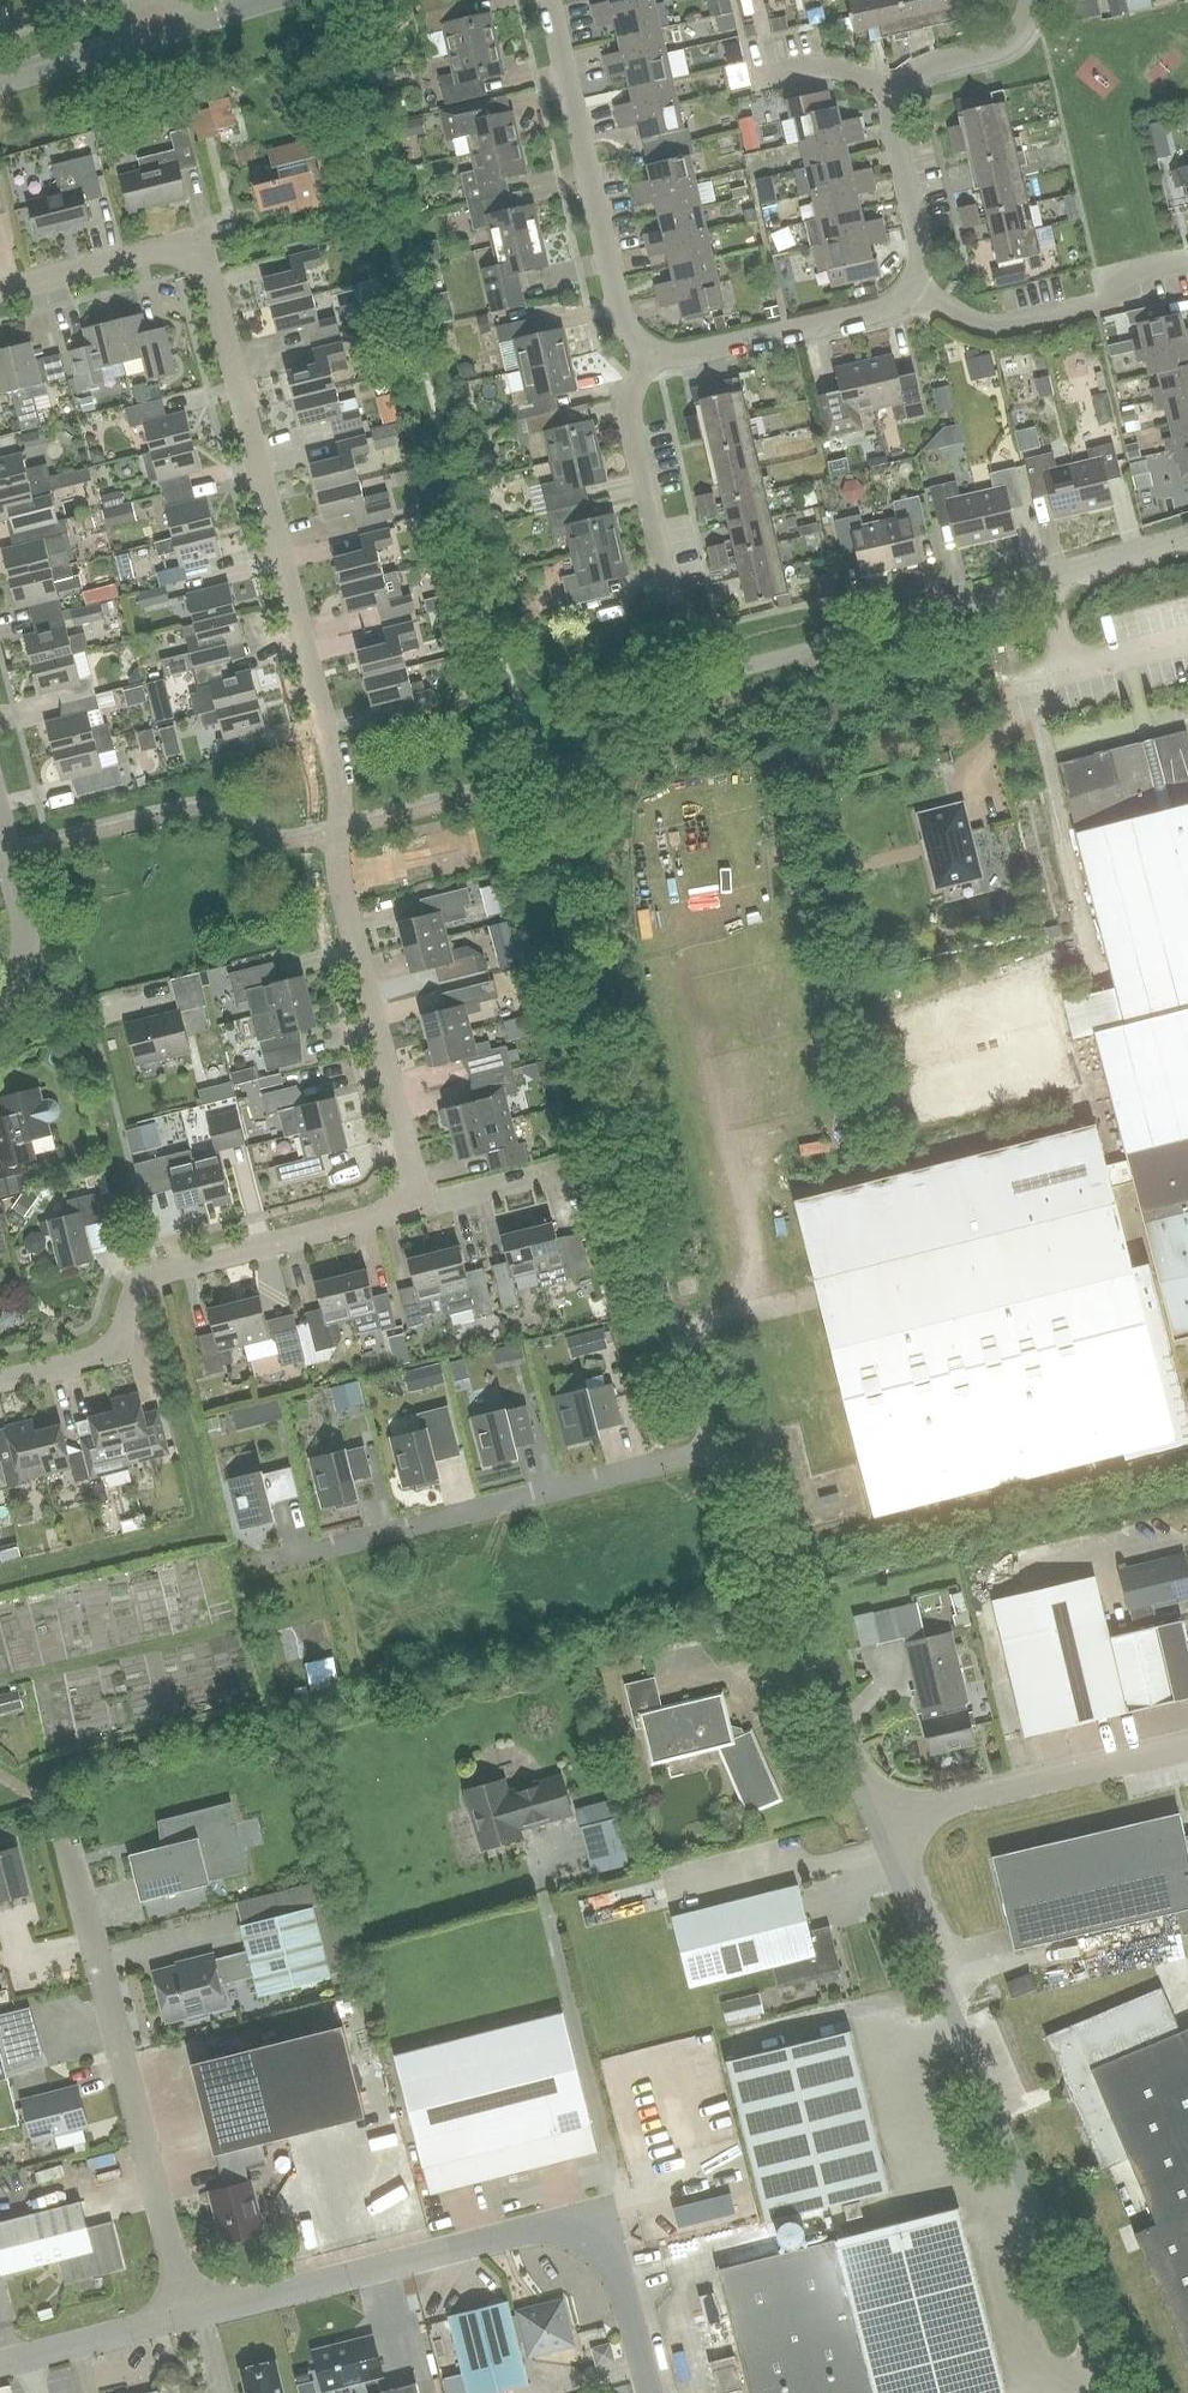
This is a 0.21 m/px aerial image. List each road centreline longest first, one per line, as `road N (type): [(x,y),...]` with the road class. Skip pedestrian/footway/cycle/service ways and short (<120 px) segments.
road 1 (residential): [(715,1446),(610,1103),(564,900),(559,834),(575,780),(610,725),(649,697),(1187,533)]
road 2 (residential): [(420,1205),(342,895),(340,788),(325,723),(198,240),(0,290)]
road 3 (unclassified): [(1105,2392),(871,1821)]
road 4 (unclassified): [(188,2317),(545,2227),(568,2229),(611,2259),(650,2392)]
road 5 (unclassified): [(188,2317),(63,1830)]
road 6 (residential): [(420,1205),(140,1279),(117,1340),(91,1356),(0,1380)]
road 7 (residential): [(715,1446),(262,1565)]
road 8 (residential): [(650,348),(629,334),(616,306),(547,0)]
road 9 (unclassified): [(871,1821),(1187,1747)]
road 10 (residential): [(915,287),(986,326),(1037,321),(1102,303),(1132,273),(1187,259)]
road 11 (residential): [(915,287),(869,315),(680,357),(650,348)]
road 12 (residential): [(667,598),(628,414),(630,387),(650,348)]
road 13 (residential): [(802,1658),(715,1446)]
road 14 (residential): [(915,287),(921,237),(893,121),(899,87)]
road 15 (unclassified): [(0,2370),(188,2317)]
road 16 (residential): [(0,1004),(18,979),(25,926),(0,825)]
road 17 (unclassified): [(871,1821),(802,1658)]
road 18 (residential): [(899,87),(923,67),(1008,40),(1027,0)]
road 19 (residential): [(157,36),(0,84)]
road 20 (residential): [(899,87),(827,64),(764,79)]
road 21 (residential): [(554,1174),(420,1205)]

